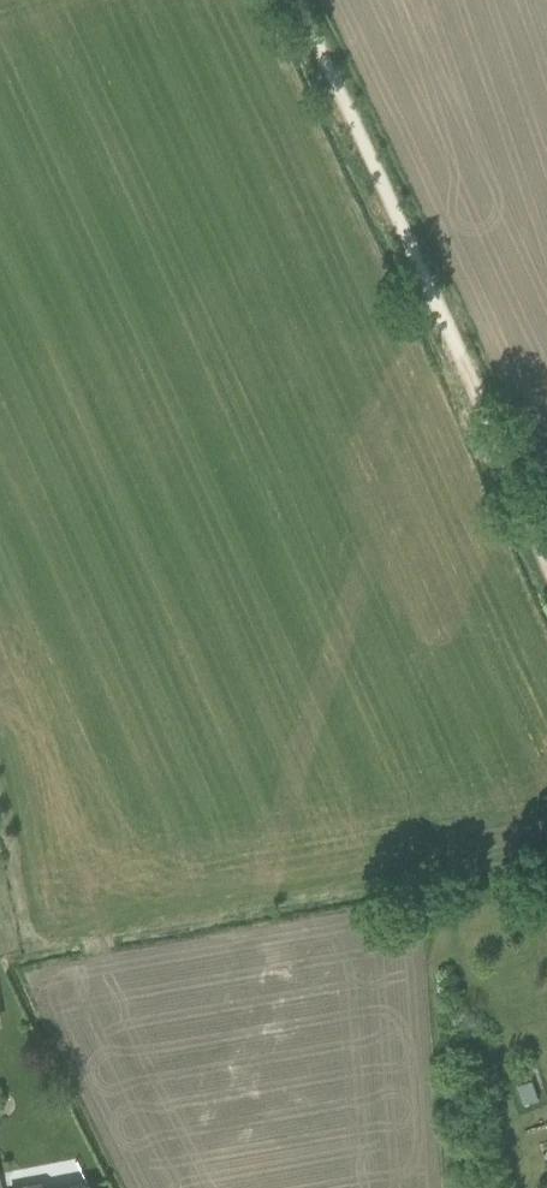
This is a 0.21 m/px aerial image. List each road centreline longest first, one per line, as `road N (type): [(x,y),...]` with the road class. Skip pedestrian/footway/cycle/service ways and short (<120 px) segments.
road 1 (track): [(543,556),(299,0)]

